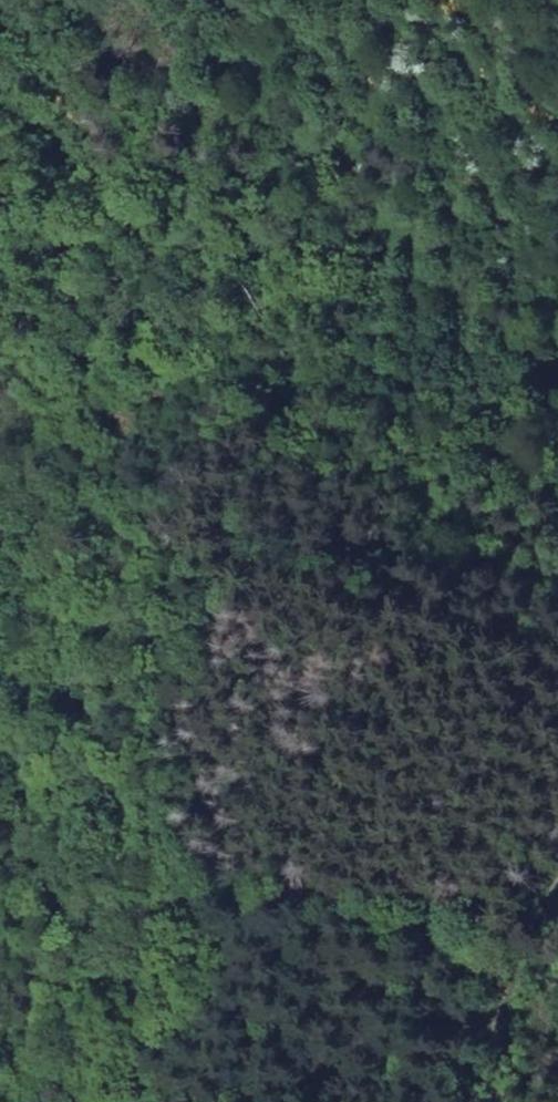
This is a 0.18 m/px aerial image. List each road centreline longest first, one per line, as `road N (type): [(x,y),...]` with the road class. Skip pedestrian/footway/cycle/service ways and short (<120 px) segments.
road 1 (track): [(557,879),(528,948),(484,1101)]
road 2 (track): [(557,112),(452,0)]

